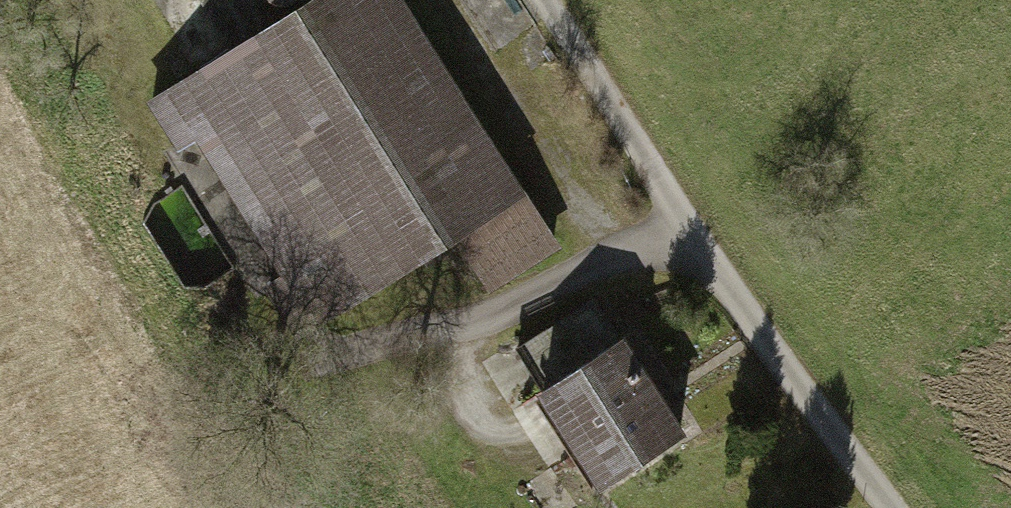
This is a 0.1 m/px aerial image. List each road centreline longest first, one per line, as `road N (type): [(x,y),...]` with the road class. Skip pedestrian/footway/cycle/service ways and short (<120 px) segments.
road 1 (track): [(895,507),(688,231),(547,0)]
road 2 (track): [(363,380),(688,231)]
road 3 (track): [(611,269),(436,0)]

